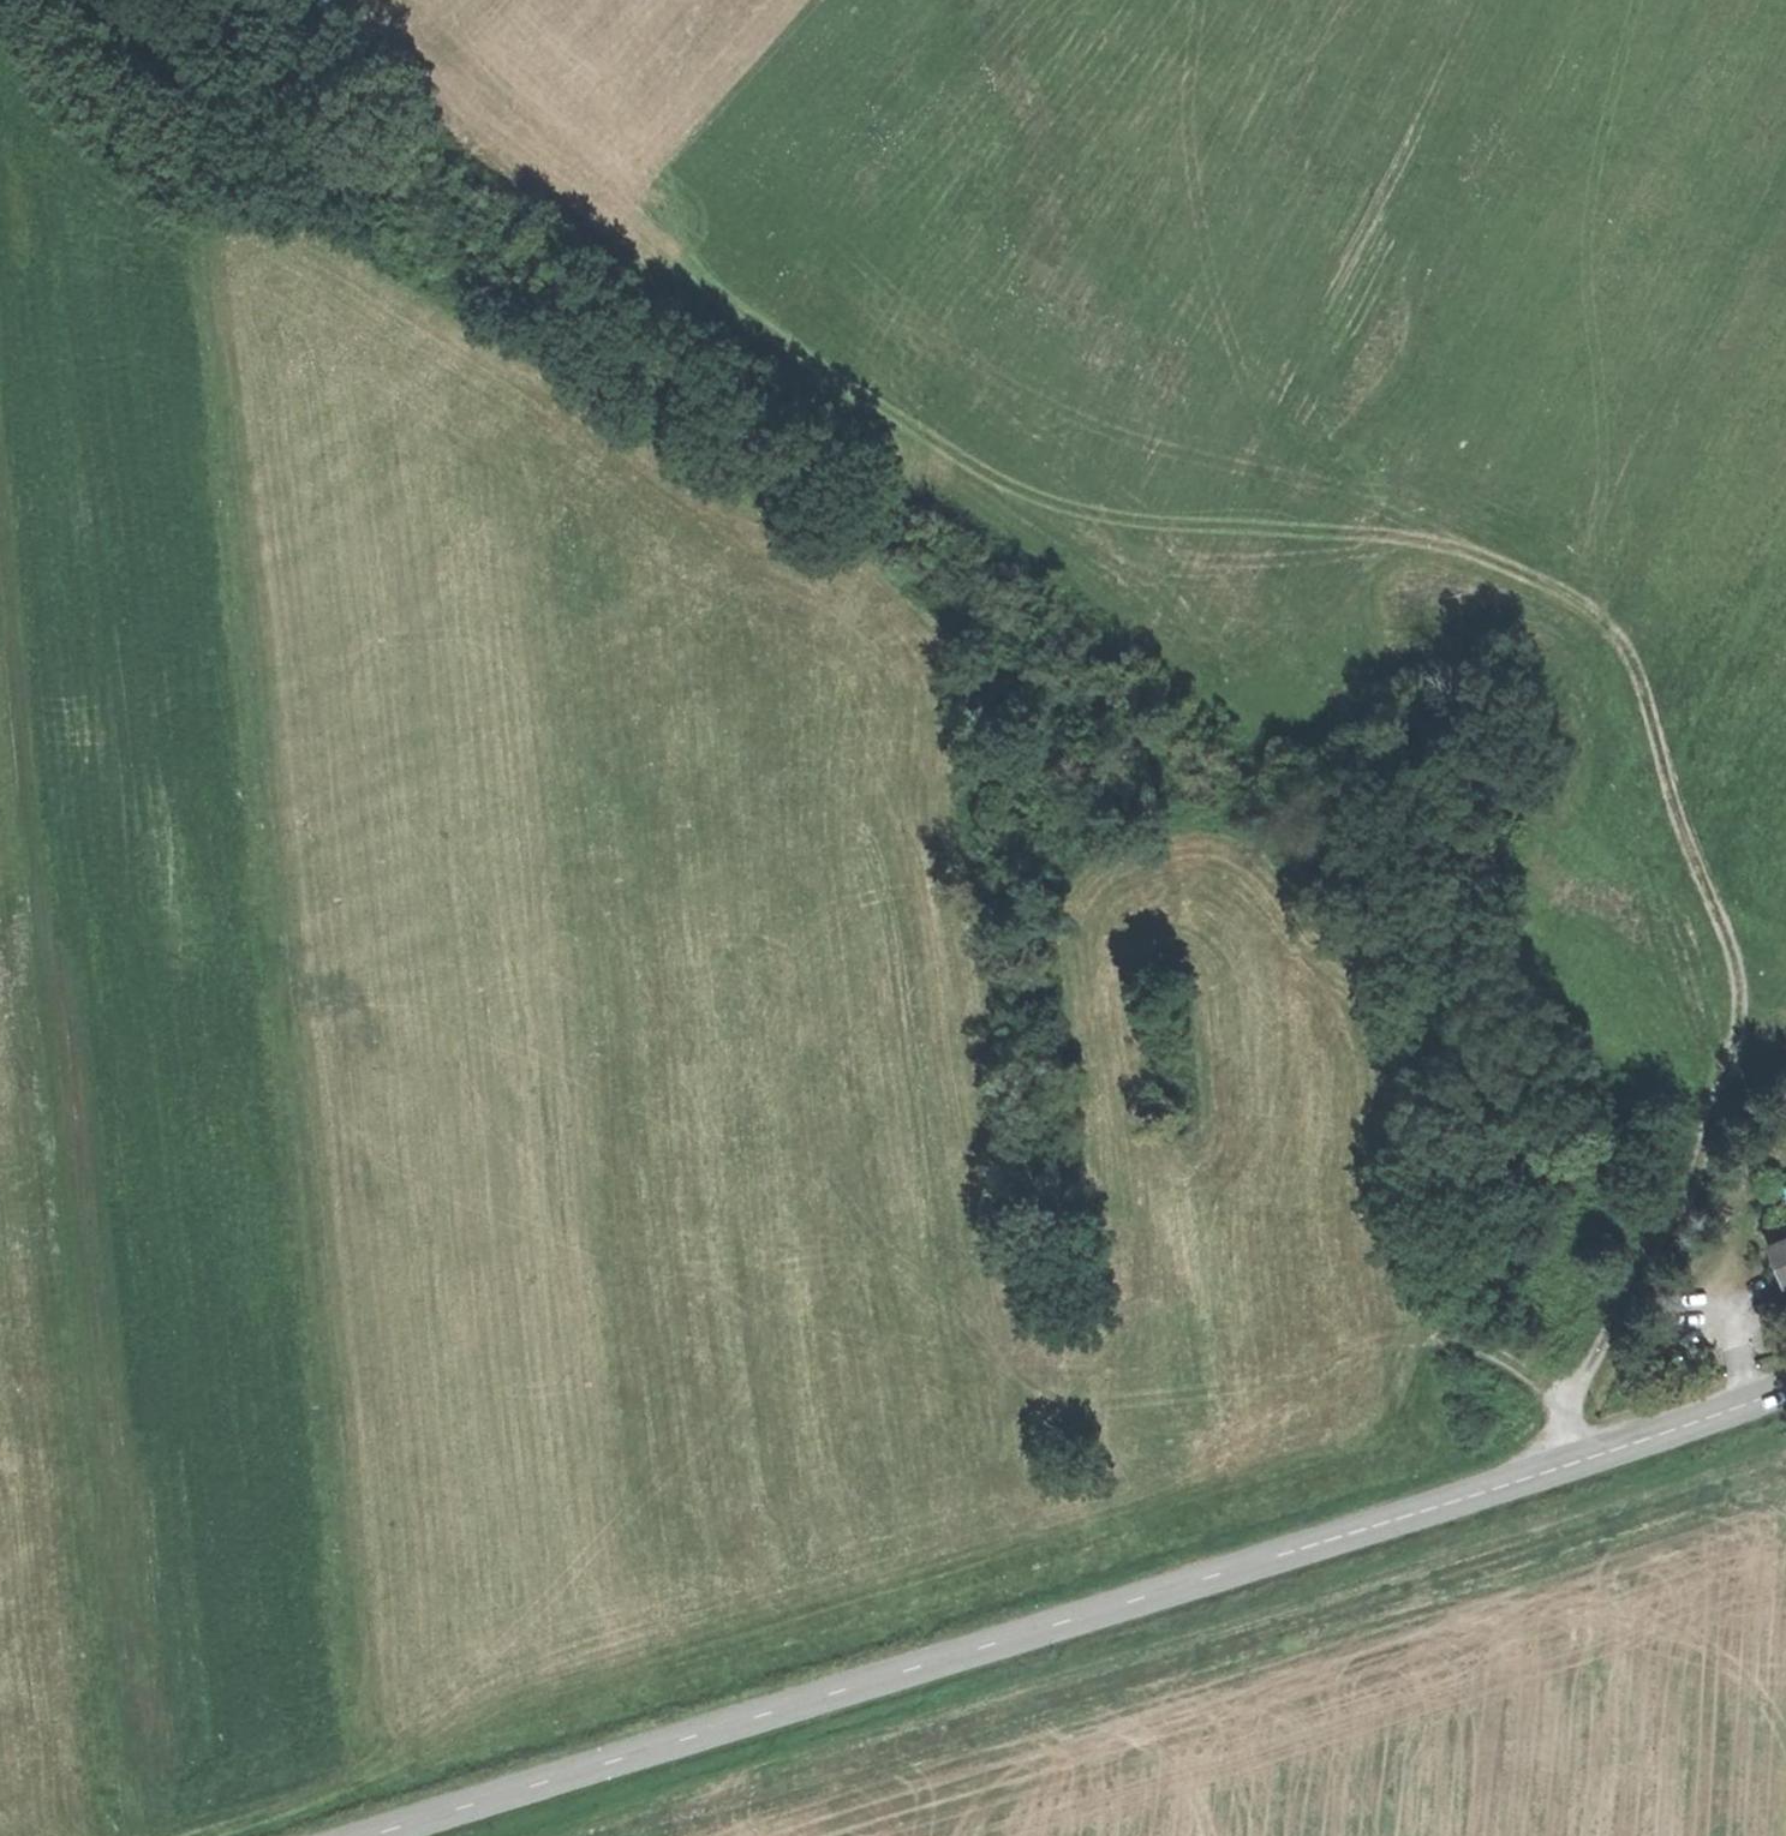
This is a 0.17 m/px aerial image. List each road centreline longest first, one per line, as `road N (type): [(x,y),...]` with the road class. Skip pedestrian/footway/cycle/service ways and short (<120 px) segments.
road 1 (secondary): [(381,1835),(1543,1475),(1785,1391)]
road 2 (track): [(1785,1052),(1769,1064),(1543,1475)]

